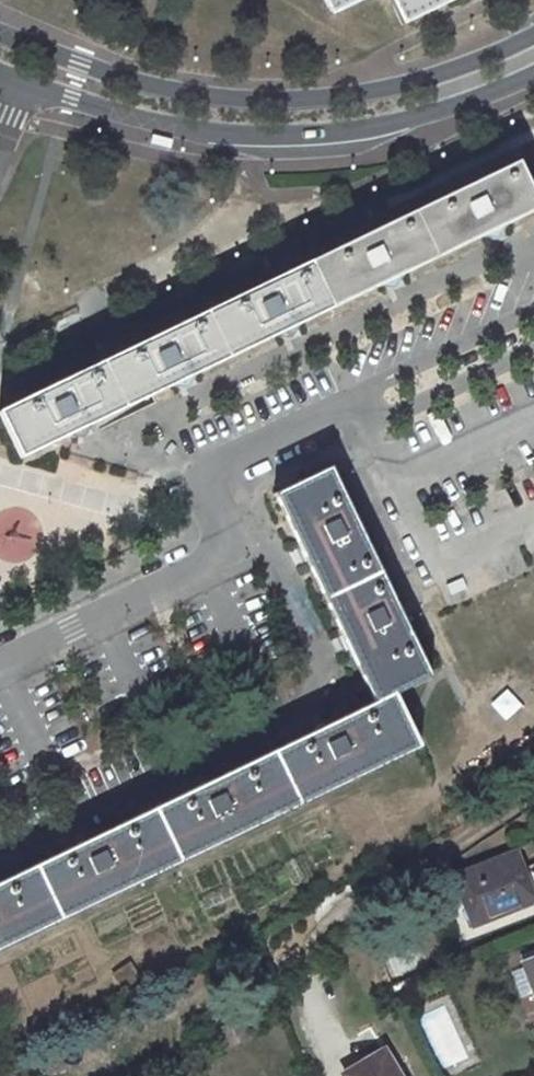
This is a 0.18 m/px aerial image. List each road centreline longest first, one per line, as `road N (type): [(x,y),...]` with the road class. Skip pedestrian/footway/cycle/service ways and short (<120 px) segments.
road 1 (tertiary): [(533,34),(413,81),(308,99),(167,92),(0,36)]
road 2 (tertiary): [(18,83),(164,128),(274,136),(419,115),(533,70)]
road 3 (residential): [(361,390),(199,470),(227,544),(0,657)]
road 4 (residential): [(361,390),(374,421),(533,345)]
road 5 (residential): [(533,304),(361,390)]

